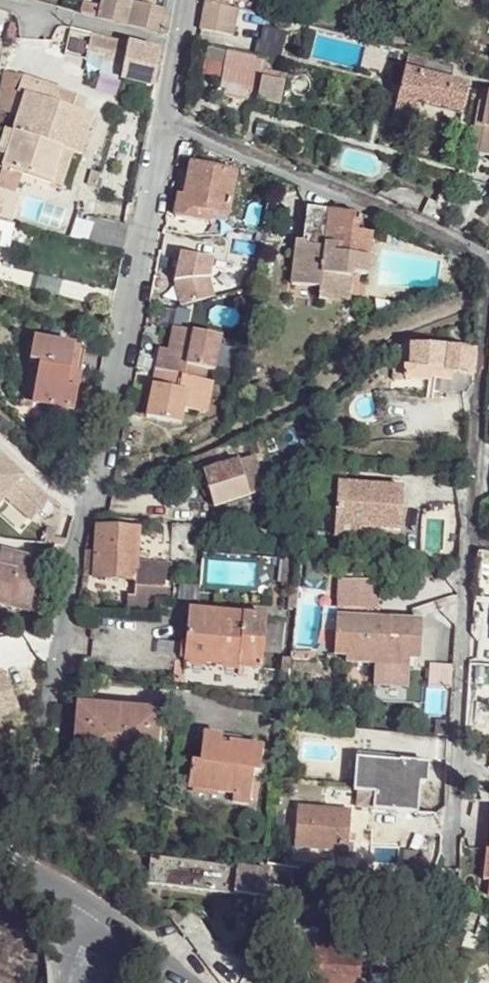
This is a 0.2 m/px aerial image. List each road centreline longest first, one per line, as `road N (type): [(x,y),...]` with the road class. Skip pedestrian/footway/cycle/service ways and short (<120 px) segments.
road 1 (residential): [(165,117),(42,788)]
road 2 (residential): [(165,117),(488,251)]
road 3 (residential): [(488,258),(472,422),(482,474),(468,512),(478,533)]
road 4 (residential): [(478,533),(461,761)]
road 5 (residential): [(180,48),(31,0)]
road 6 (tertiary): [(108,923),(0,850)]

